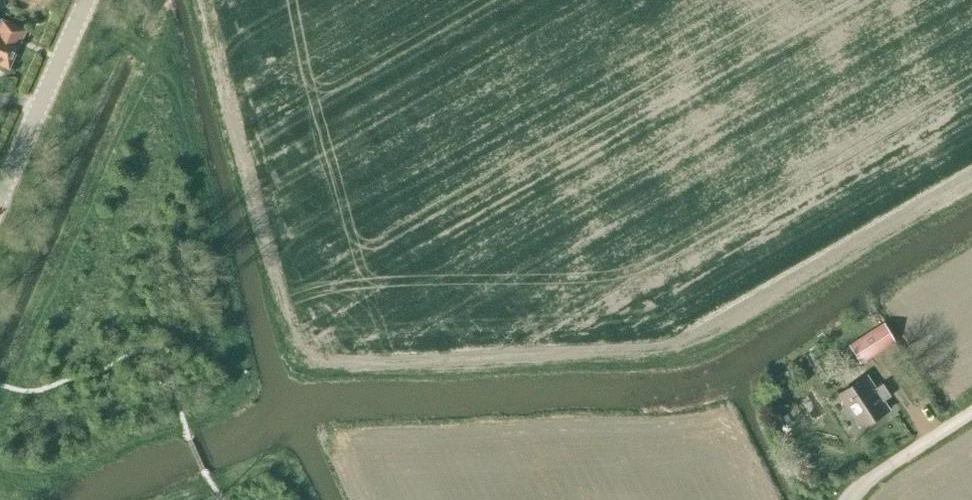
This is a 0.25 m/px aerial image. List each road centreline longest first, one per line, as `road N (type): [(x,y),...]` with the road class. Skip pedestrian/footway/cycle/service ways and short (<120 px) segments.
road 1 (tertiary): [(0,196),(79,0)]
road 2 (unclassified): [(861,499),(971,423)]

